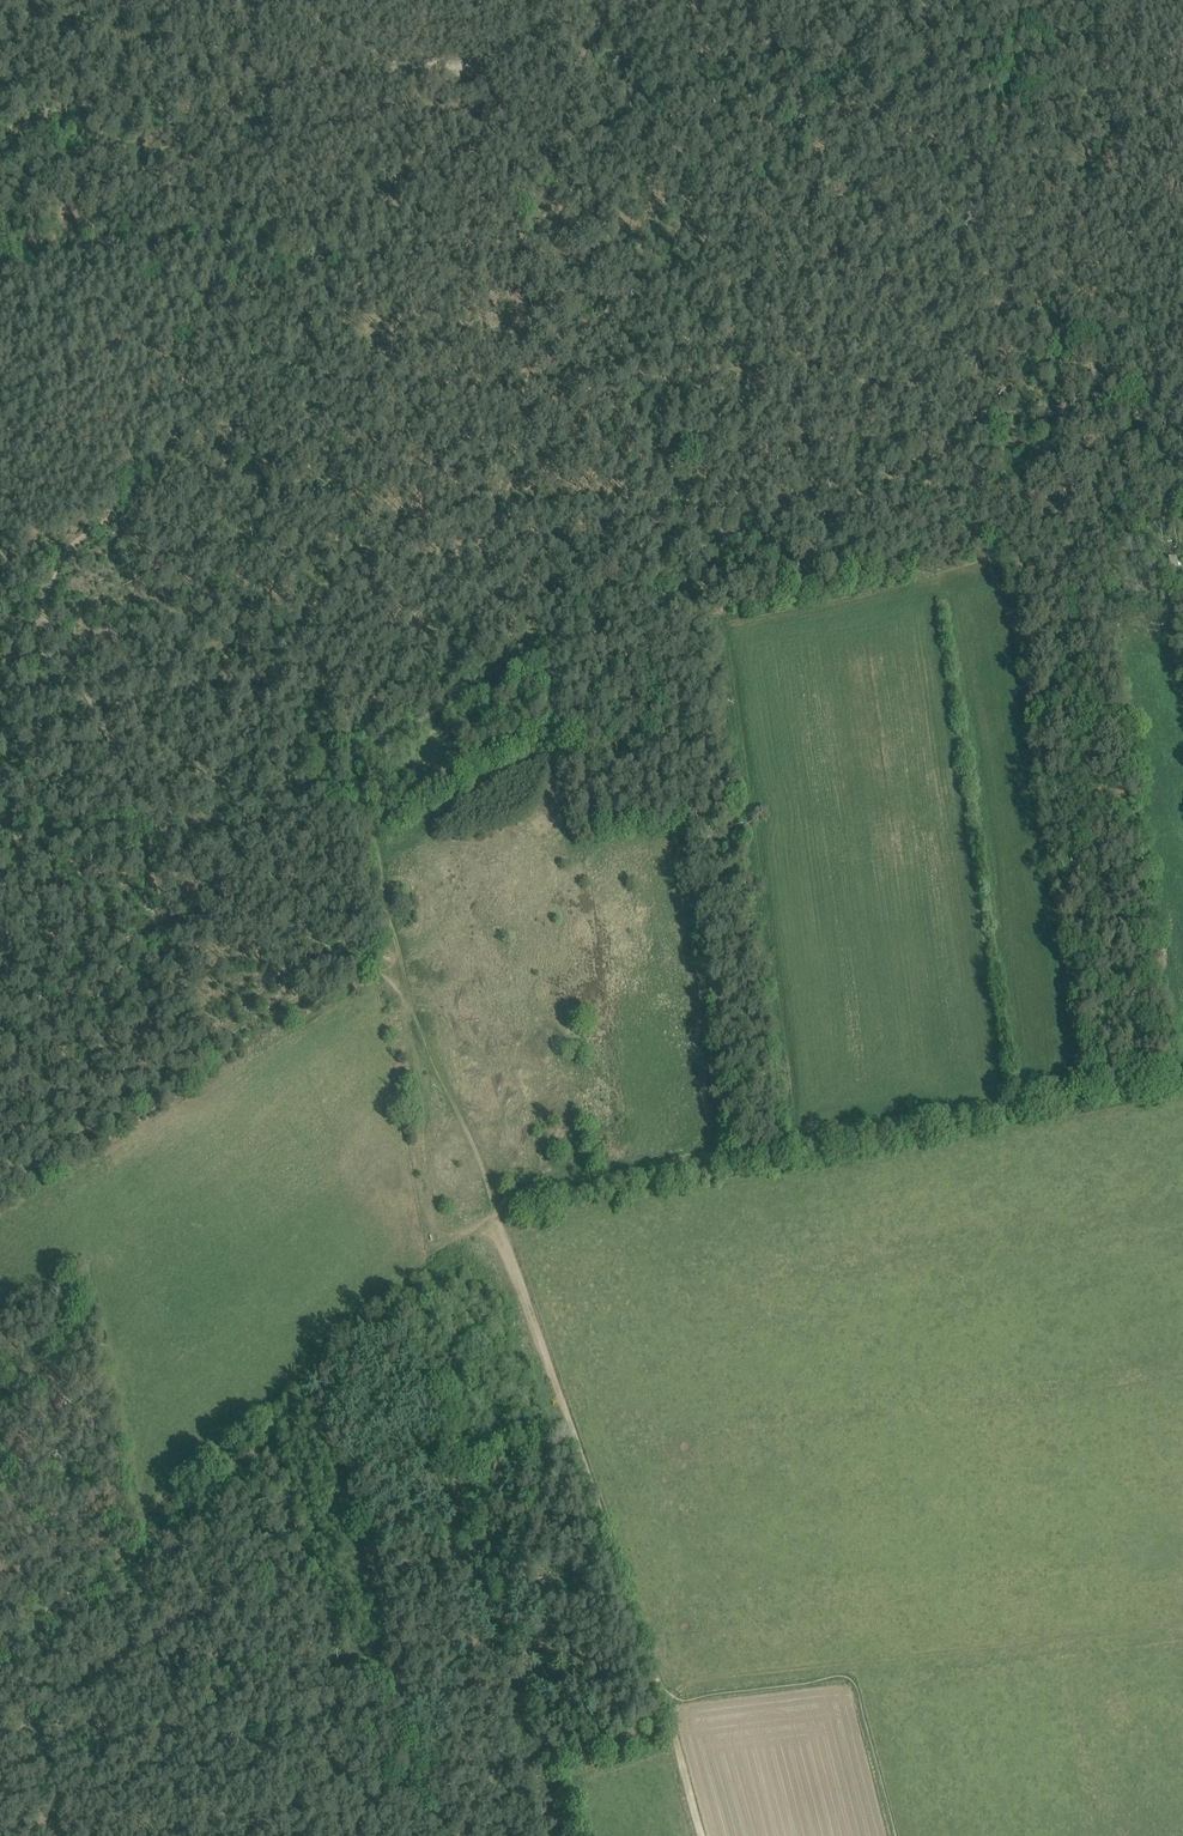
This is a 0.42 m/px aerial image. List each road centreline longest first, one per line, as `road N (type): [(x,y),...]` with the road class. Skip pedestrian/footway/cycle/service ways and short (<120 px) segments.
road 1 (track): [(607,1551),(563,1387),(496,1208)]
road 2 (track): [(699,1835),(653,1686)]
road 3 (track): [(653,1686),(607,1551)]

